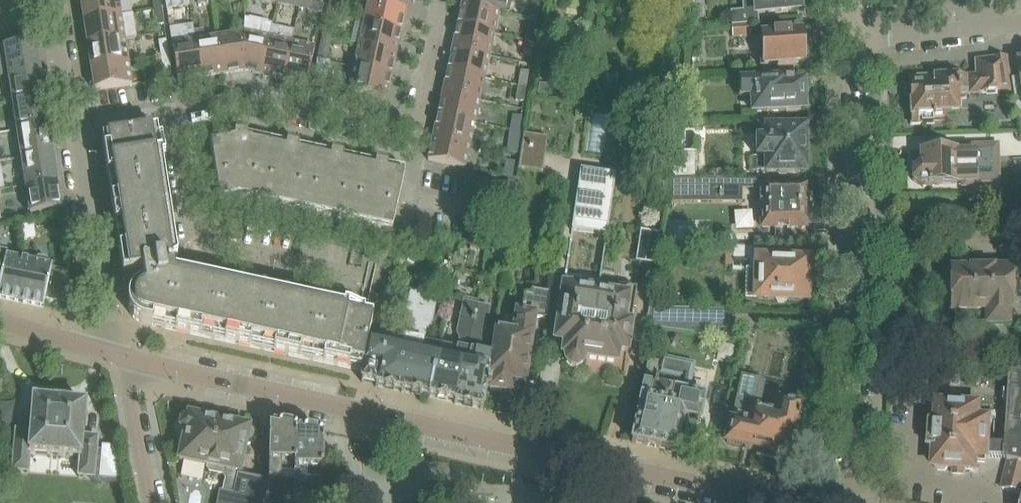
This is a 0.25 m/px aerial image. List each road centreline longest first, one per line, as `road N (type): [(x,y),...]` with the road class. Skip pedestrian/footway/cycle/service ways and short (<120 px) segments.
road 1 (residential): [(119,355),(777,502)]
road 2 (unclassified): [(856,39),(858,233),(835,502)]
road 3 (residential): [(361,281),(208,246),(194,235),(171,110)]
road 4 (residential): [(413,133),(251,98),(171,110)]
road 5 (residential): [(119,355),(70,126)]
road 6 (residential): [(856,39),(1020,19)]
road 7 (residential): [(153,502),(119,355)]
road 8 (residential): [(413,133),(442,0)]
road 9 (residential): [(70,126),(49,0)]
road 10 (residential): [(0,319),(119,355)]

